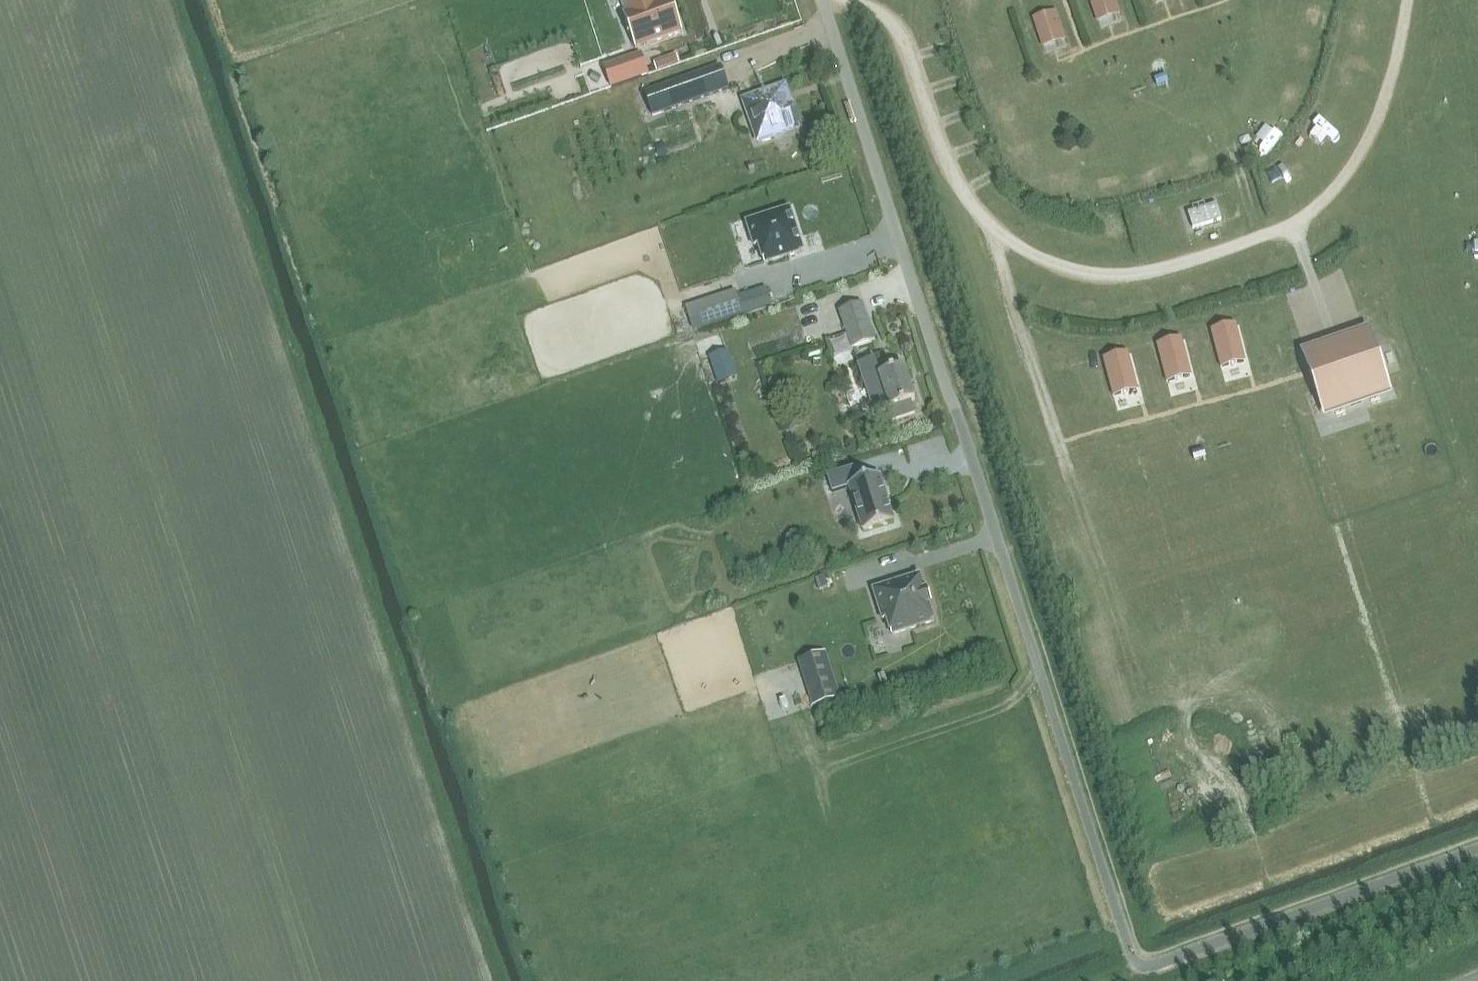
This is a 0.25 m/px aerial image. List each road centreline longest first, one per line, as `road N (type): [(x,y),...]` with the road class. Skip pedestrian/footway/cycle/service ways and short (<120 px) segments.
road 1 (unclassified): [(1128,952),(827,0)]

